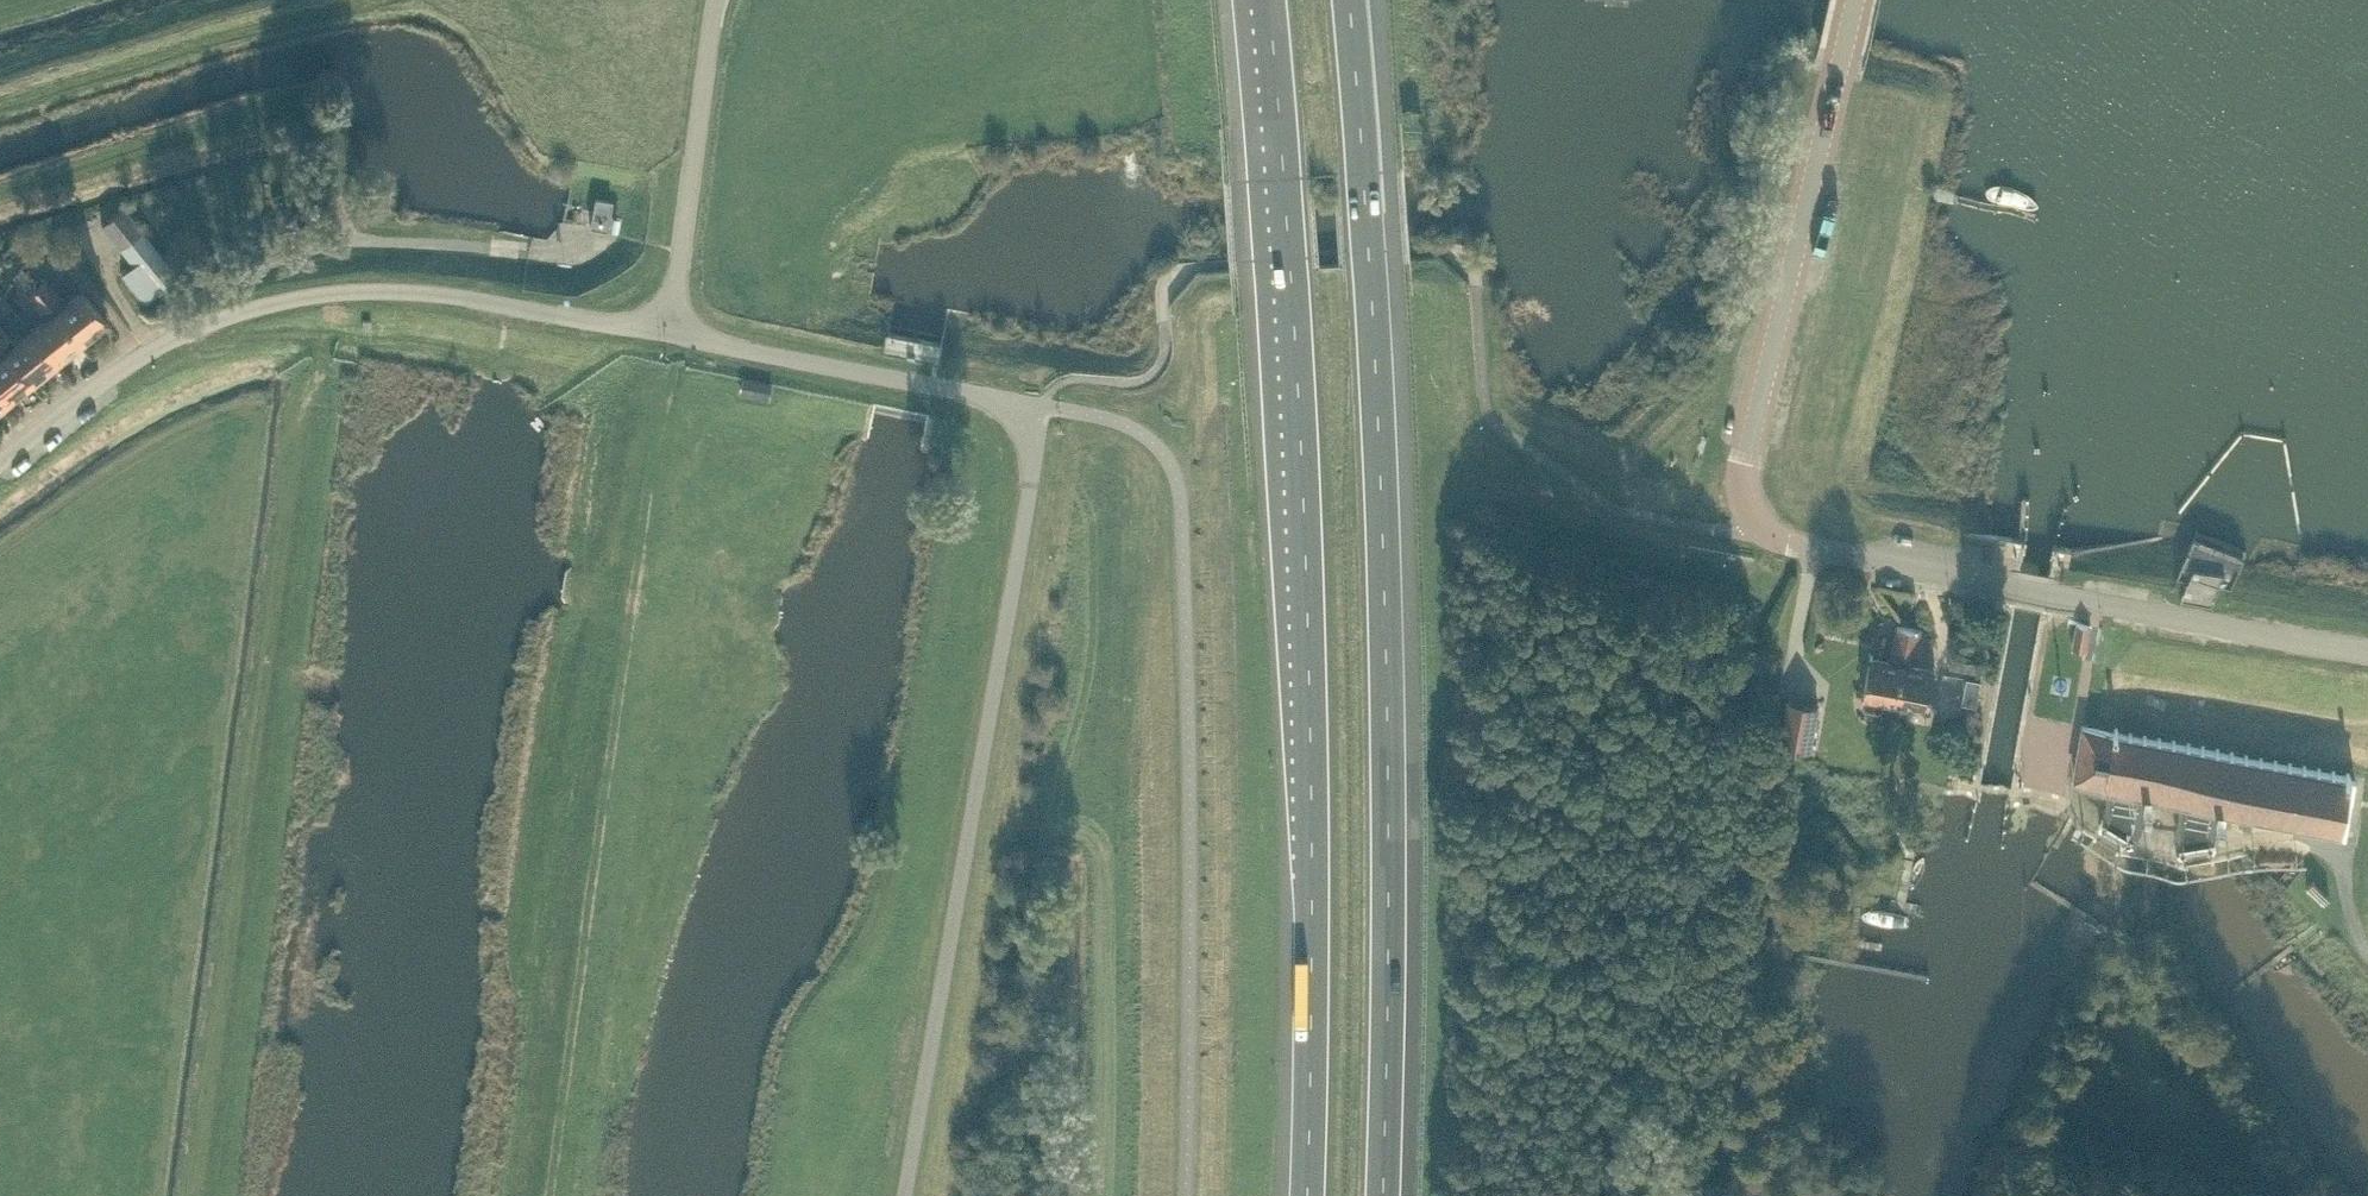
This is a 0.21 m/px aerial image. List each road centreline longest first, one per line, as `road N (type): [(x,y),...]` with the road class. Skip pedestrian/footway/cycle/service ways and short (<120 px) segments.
road 1 (motorway): [(1268,0),(1306,553),(1308,1195)]
road 2 (motorway): [(1382,1195),(1383,548),(1367,167),(1351,0)]
road 3 (unclassified): [(904,1195),(1028,495),(1036,405),(669,333)]
road 4 (tertiary): [(2367,652),(1801,547),(1753,519),(1745,461),(1854,0)]
road 5 (track): [(320,294),(314,407),(208,1195)]
road 6 (unclassified): [(0,461),(157,344),(293,299),(349,291),(444,295),(669,333)]
road 7 (unclassified): [(669,333),(715,0)]

